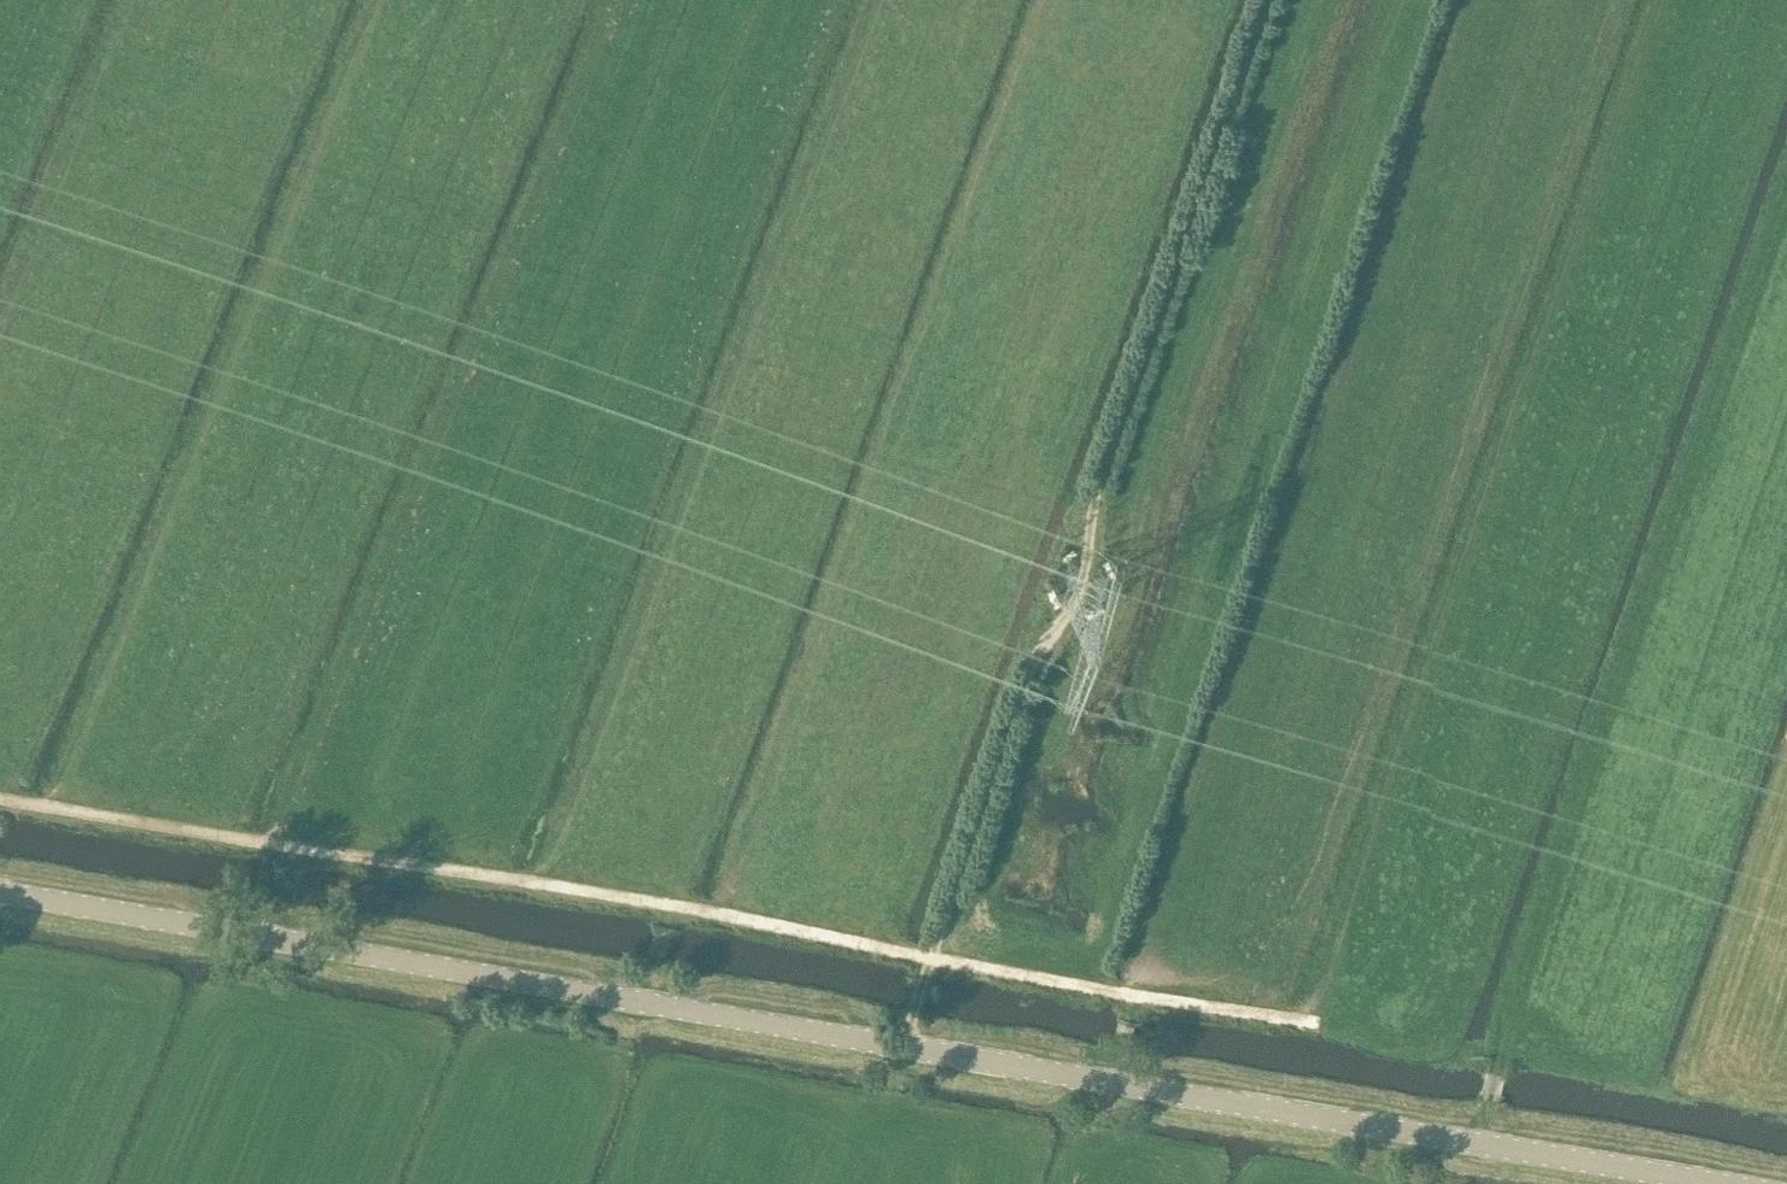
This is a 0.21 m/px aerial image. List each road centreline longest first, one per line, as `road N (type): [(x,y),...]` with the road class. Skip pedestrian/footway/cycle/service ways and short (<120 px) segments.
road 1 (unclassified): [(1718,1183),(0,892)]
road 2 (track): [(875,1128),(921,971),(1264,0)]

